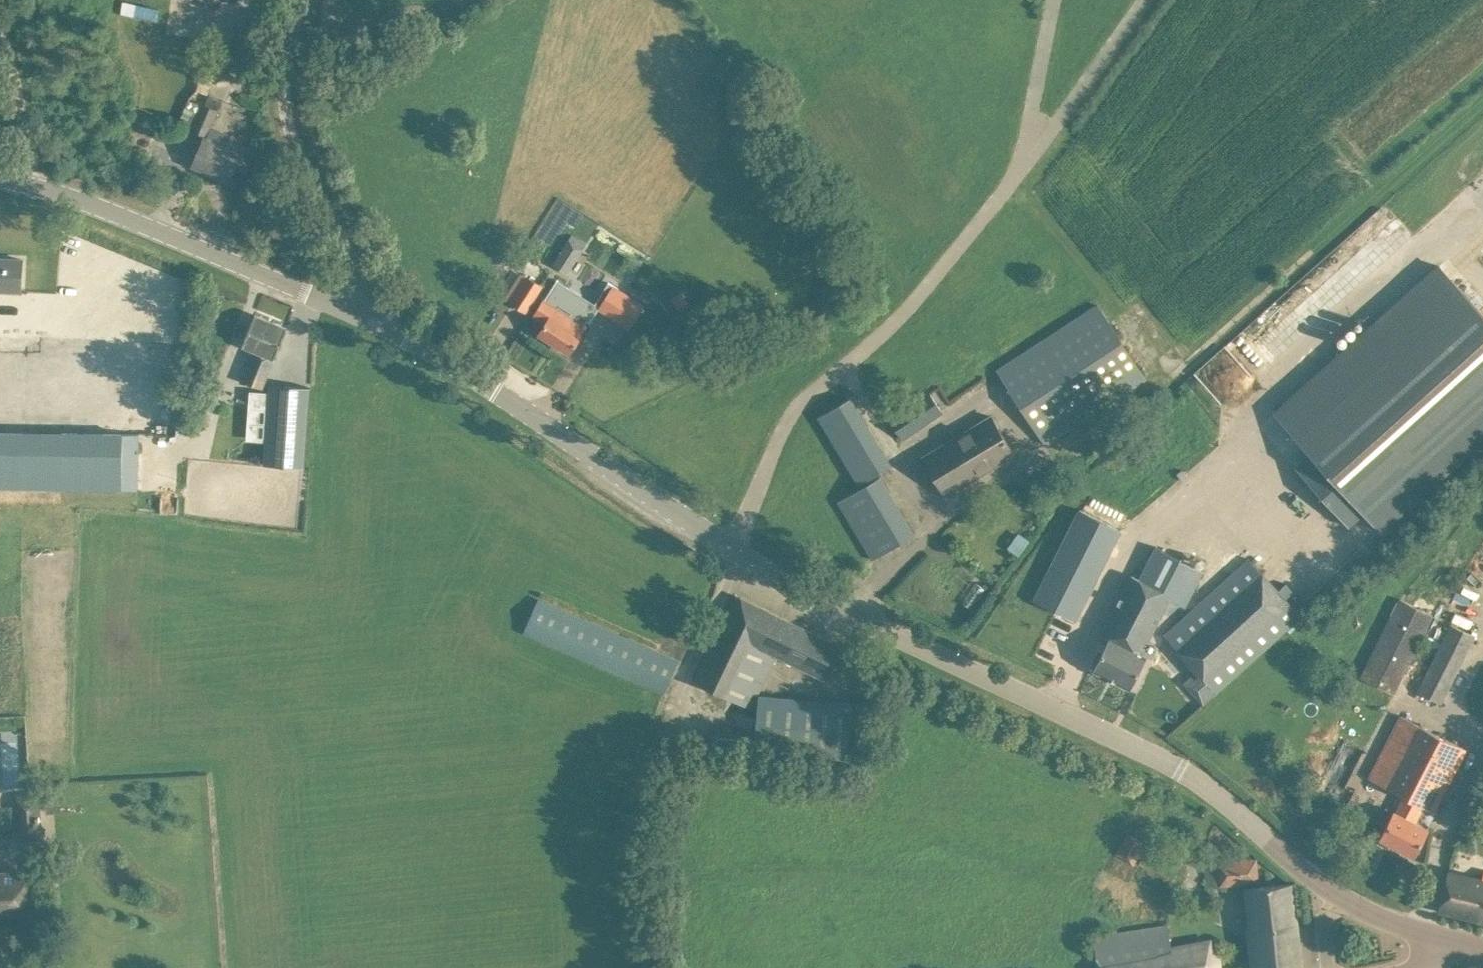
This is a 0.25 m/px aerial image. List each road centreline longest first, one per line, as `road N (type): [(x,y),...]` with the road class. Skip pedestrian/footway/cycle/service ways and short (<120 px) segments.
road 1 (tertiary): [(1335,893),(1172,763),(798,587),(734,548)]
road 2 (track): [(1023,167),(1179,374),(1482,105)]
road 3 (unclassified): [(734,548),(801,403),(906,311),(1023,167)]
road 4 (tertiary): [(734,548),(459,367),(370,320)]
road 5 (tertiary): [(370,320),(70,196),(0,179)]
road 6 (unclassified): [(370,320),(366,287),(289,128),(287,78),(299,0)]
road 7 (unclassified): [(1023,167),(1144,0)]
road 8 (unclassified): [(1055,0),(1023,167)]
road 9 (track): [(26,184),(20,108),(0,28)]
road 10 (tertiary): [(1448,937),(1335,893)]

